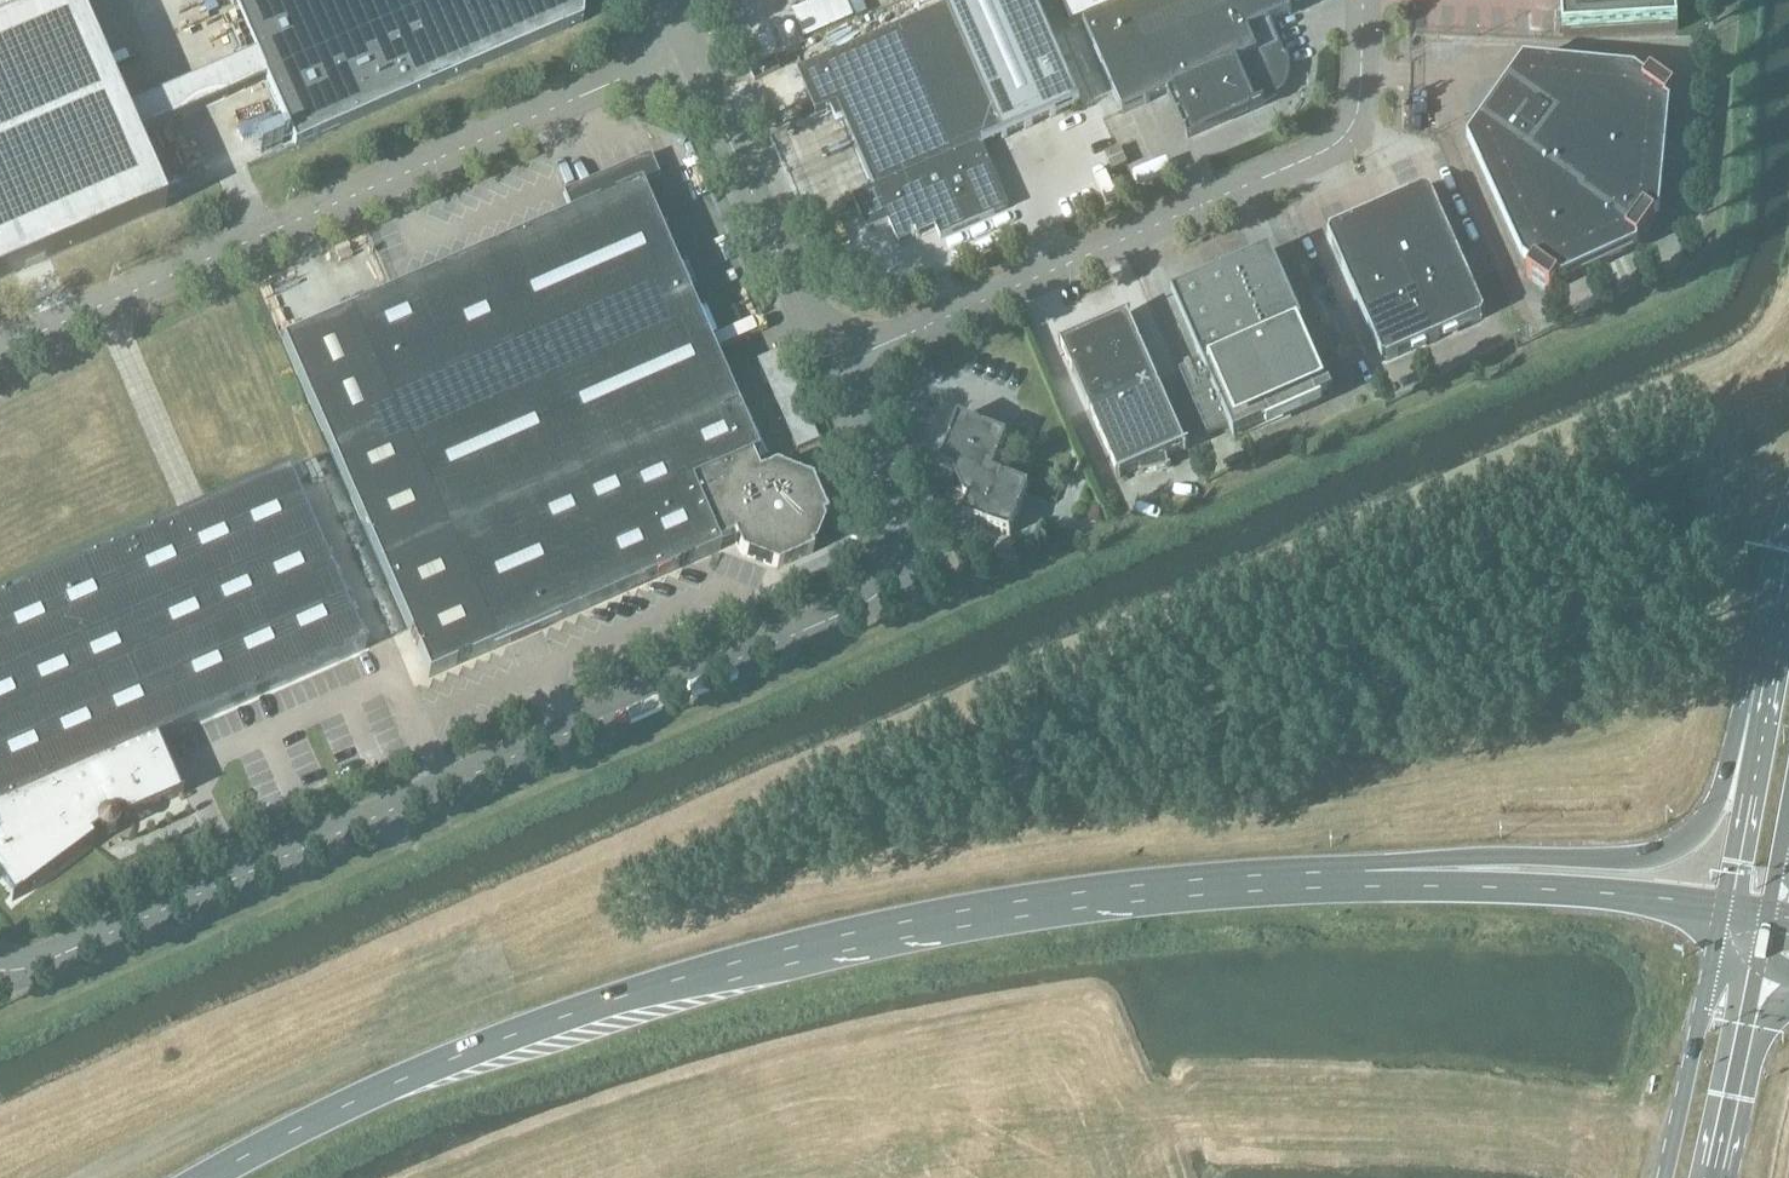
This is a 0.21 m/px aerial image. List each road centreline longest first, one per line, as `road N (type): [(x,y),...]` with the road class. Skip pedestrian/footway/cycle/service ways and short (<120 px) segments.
road 1 (trunk): [(1521,881),(1140,892),(804,948),(616,998),(520,1033),(373,1093),(207,1177)]
road 2 (unclassified): [(0,967),(30,964),(866,603),(895,572),(902,549),(831,369)]
road 3 (unclassified): [(0,350),(688,48)]
road 4 (unclassified): [(831,369),(1324,152),(1359,102),(1361,0)]
road 5 (trunk): [(1784,568),(1745,729),(1703,809),(1648,847),(1521,881)]
road 6 (unclassified): [(831,369),(688,48)]
road 7 (primary): [(1784,568),(1740,862),(1726,906)]
road 8 (primary): [(1713,974),(1665,1177)]
road 9 (trunk): [(1726,906),(1521,881)]
road 10 (primary): [(1713,1177),(1755,982)]
road 11 (primary): [(1767,914),(1788,796)]

